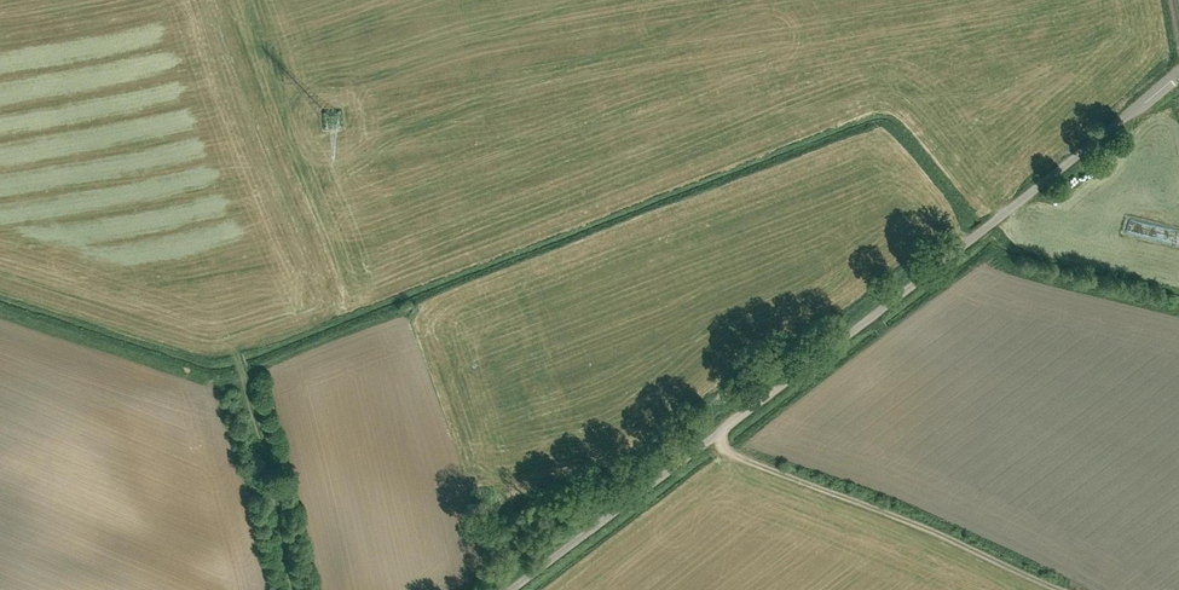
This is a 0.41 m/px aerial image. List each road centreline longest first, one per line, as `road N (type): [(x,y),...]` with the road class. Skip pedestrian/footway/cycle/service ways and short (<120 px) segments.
road 1 (unclassified): [(519,589),(1178,73)]

